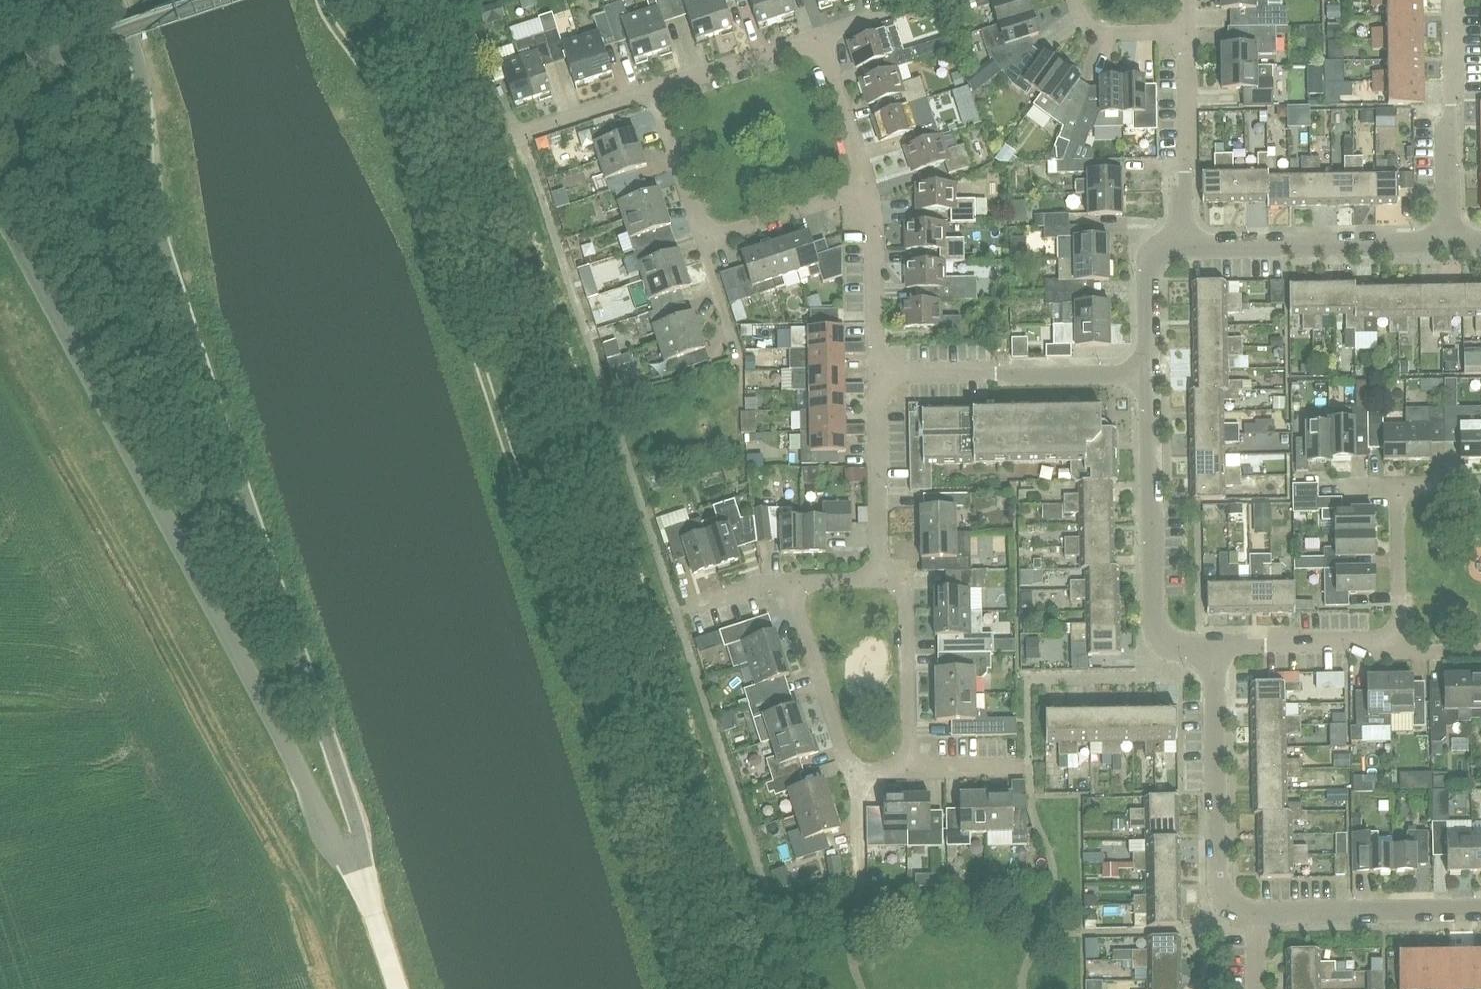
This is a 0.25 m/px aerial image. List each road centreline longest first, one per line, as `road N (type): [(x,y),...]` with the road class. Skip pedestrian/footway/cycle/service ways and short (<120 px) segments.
road 1 (track): [(317,0),(392,114),(680,988)]
road 2 (unclassified): [(117,0),(139,62),(159,236),(357,820),(363,875)]
road 3 (unclassified): [(363,875),(342,853),(0,207)]
road 4 (residential): [(1214,650),(1162,645),(1154,632),(1149,376)]
road 5 (residential): [(1254,912),(1232,910),(1223,898),(1214,650)]
road 6 (residential): [(1189,248),(1447,245)]
road 7 (unclassified): [(0,73),(226,0)]
road 8 (residential): [(1254,912),(1480,907)]
road 9 (residential): [(908,772),(906,592),(879,580)]
road 10 (residential): [(879,580),(880,377)]
road 11 (residential): [(852,774),(790,584)]
road 12 (residential): [(880,377),(873,188)]
road 13 (residential): [(701,244),(873,188)]
road 14 (residential): [(823,39),(657,94)]
road 15 (residential): [(1400,483),(1397,646)]
road 16 (residential): [(873,188),(823,39)]
road 17 (residential): [(701,244),(657,94)]
road 18 (residential): [(1149,376),(1149,270),(1162,255),(1189,248)]
road 19 (residential): [(1149,376),(999,376)]
road 20 (residential): [(1188,179),(1187,33)]
road 21 (residential): [(1447,245),(1453,103)]
road 22 (residential): [(1267,649),(1397,646)]
road 23 (residential): [(1187,33),(1110,30),(1085,20),(1078,0)]
road 24 (residential): [(539,133),(657,94)]
road 25 (residential): [(908,772),(1029,771)]

